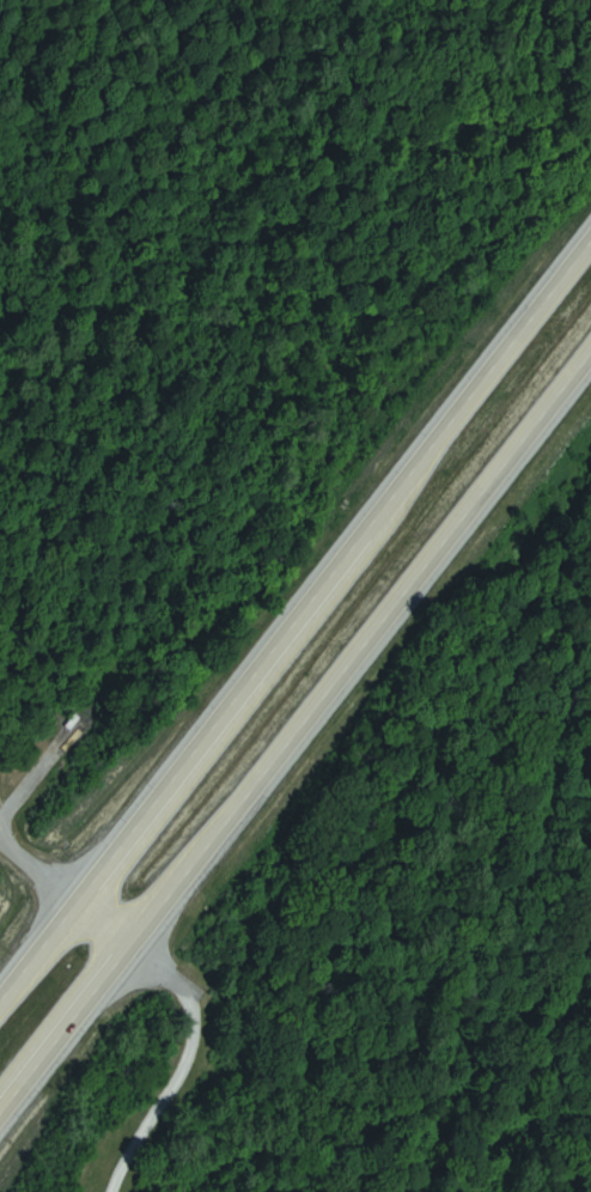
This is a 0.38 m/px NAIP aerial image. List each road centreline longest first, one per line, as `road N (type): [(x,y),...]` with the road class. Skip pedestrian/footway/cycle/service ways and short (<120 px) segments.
road 1 (trunk): [(590,213),(140,813),(0,981)]
road 2 (trunk): [(0,1098),(590,337)]

